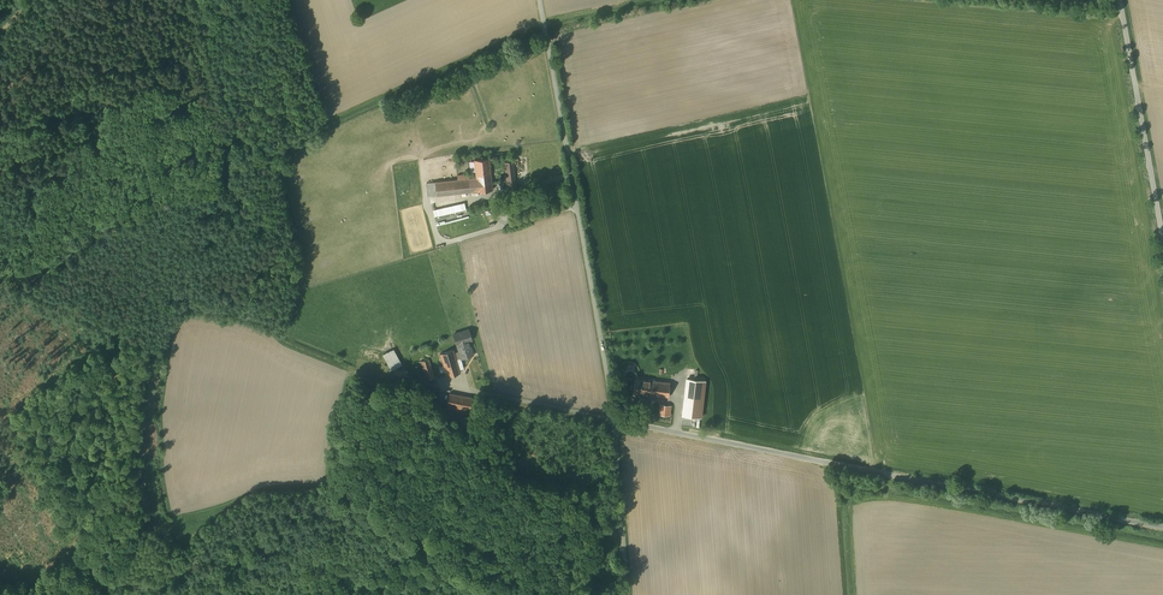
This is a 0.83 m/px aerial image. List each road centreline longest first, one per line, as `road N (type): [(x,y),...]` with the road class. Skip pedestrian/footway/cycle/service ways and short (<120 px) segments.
road 1 (unclassified): [(615,420),(1162,526)]
road 2 (residential): [(615,420),(535,0)]
road 3 (unclassified): [(1123,0),(1162,239)]
road 4 (residential): [(627,594),(615,420)]

